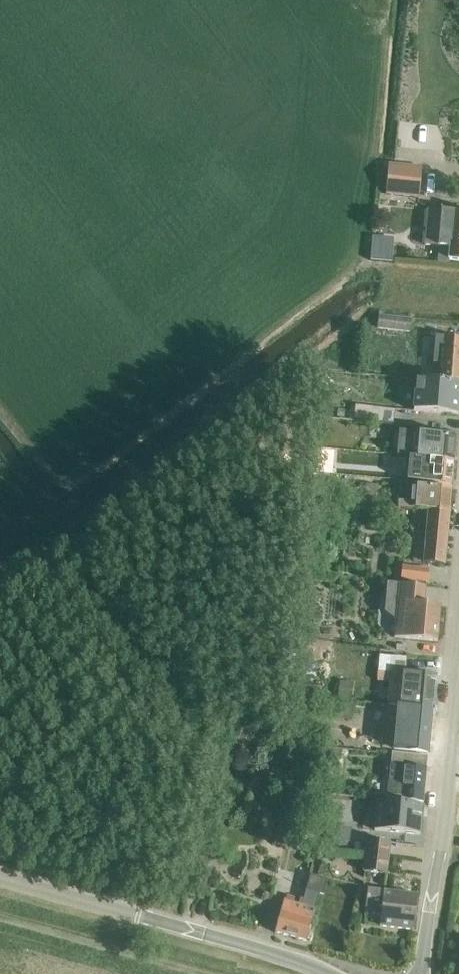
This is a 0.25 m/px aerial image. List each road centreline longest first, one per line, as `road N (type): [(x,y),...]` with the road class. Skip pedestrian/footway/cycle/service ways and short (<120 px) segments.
road 1 (tertiary): [(327,973),(0,878)]
road 2 (tertiary): [(420,973),(458,676)]

